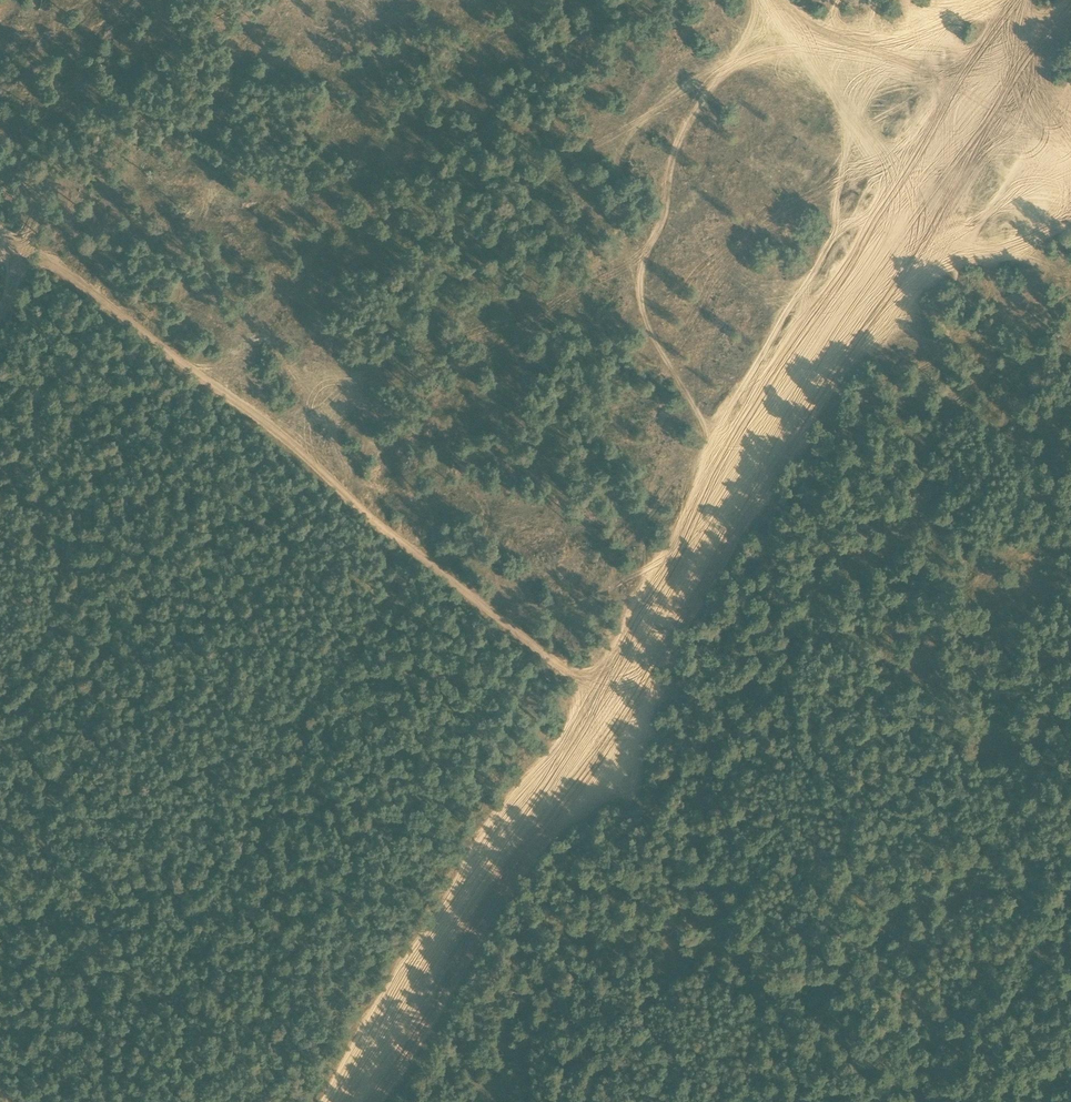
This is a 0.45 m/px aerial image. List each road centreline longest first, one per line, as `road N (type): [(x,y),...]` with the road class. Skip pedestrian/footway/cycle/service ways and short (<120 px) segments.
road 1 (track): [(0,227),(217,403),(677,743)]
road 2 (track): [(1034,0),(597,686)]

